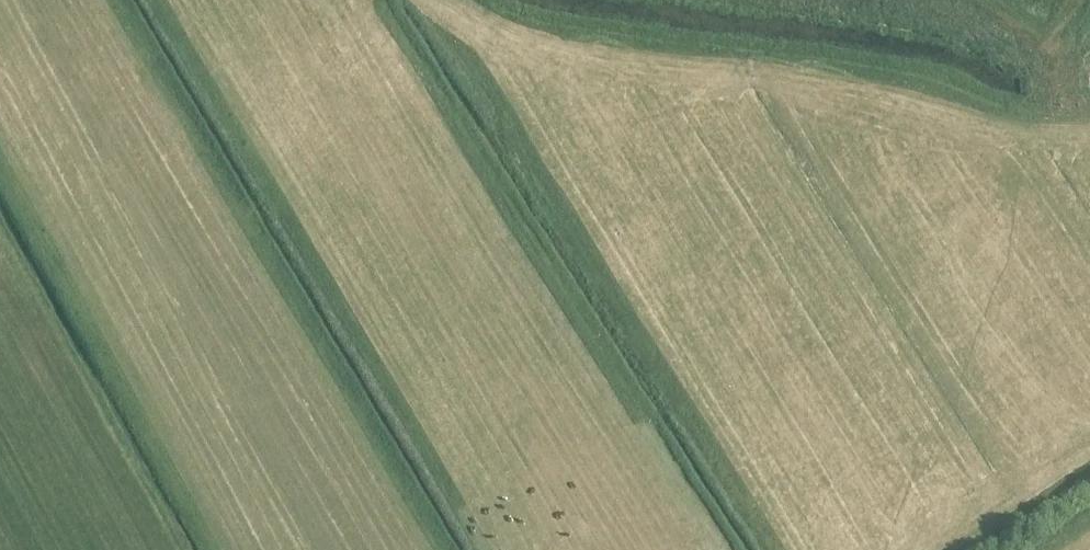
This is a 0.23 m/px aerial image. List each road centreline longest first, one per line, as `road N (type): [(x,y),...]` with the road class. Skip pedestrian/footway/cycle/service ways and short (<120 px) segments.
road 1 (track): [(969,0),(1044,49),(1067,0)]

